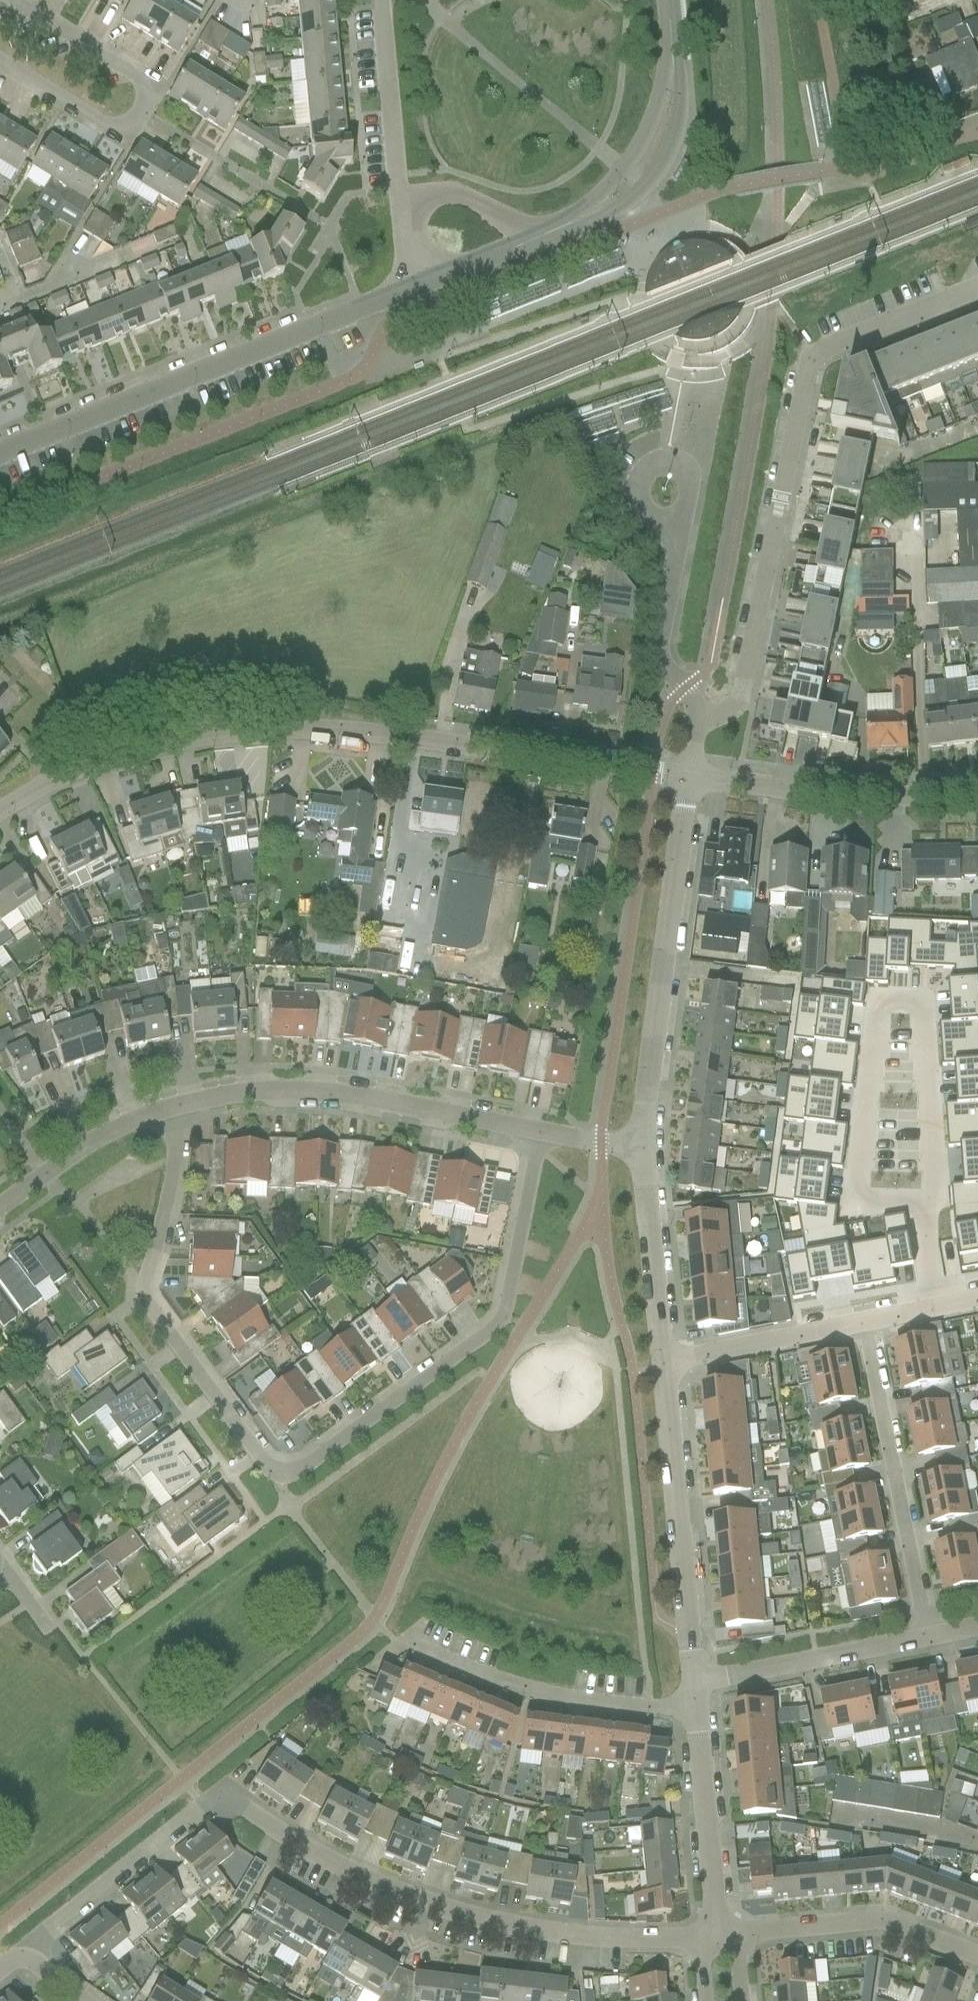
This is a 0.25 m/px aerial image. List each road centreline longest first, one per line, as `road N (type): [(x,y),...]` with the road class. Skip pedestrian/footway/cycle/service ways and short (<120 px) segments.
road 1 (residential): [(188,1103),(148,1273),(151,1295),(256,1458),(279,1472),(308,1465),(496,1326),(540,1130)]
road 2 (residential): [(23,1951),(230,1798),(288,1841),(470,1919),(569,1936),(715,1937)]
road 3 (residential): [(0,814),(114,759),(267,730),(684,780)]
road 4 (residential): [(699,718),(737,707),(743,689),(808,361),(977,288)]
road 5 (residential): [(0,448),(418,286)]
road 6 (residential): [(647,1145),(684,780)]
road 7 (residential): [(540,1130),(320,1090),(188,1103)]
road 8 (residential): [(926,1639),(861,1322)]
road 9 (residential): [(694,1684),(666,1364)]
road 10 (unclassified): [(697,1711),(546,1695),(390,1635)]
road 11 (residential): [(684,780),(977,793)]
road 12 (residential): [(926,1198),(855,1208),(872,998)]
road 13 (residential): [(977,1959),(871,1921),(715,1937)]
road 14 (residential): [(872,998),(924,1003),(934,1196),(926,1198)]
road 15 (residential): [(694,1684),(926,1639)]
road 16 (residential): [(715,1937),(697,1711)]
road 17 (residential): [(666,1364),(647,1145)]
road 18 (residential): [(188,1103),(99,1134),(0,1208)]
road 19 (unclassified): [(699,718),(657,649),(672,568),(669,519)]
road 20 (residential): [(399,200),(381,0)]
road 21 (residential): [(666,1364),(861,1322)]
road 22 (residential): [(10,0),(135,77),(145,95),(141,113)]
road 23 (unclassified): [(669,519),(684,509),(690,483),(680,468),(659,462),(646,467),(633,489),(644,513),(656,519)]
road 24 (residential): [(141,113),(113,127),(0,60)]
road 25 (unclassified): [(605,210),(631,201),(665,157),(676,117),(670,88)]
road 26 (residential): [(399,200),(454,193),(539,237)]
road 27 (unclassified): [(670,88),(607,191),(605,210)]
road 28 (residential): [(418,286),(539,237)]

